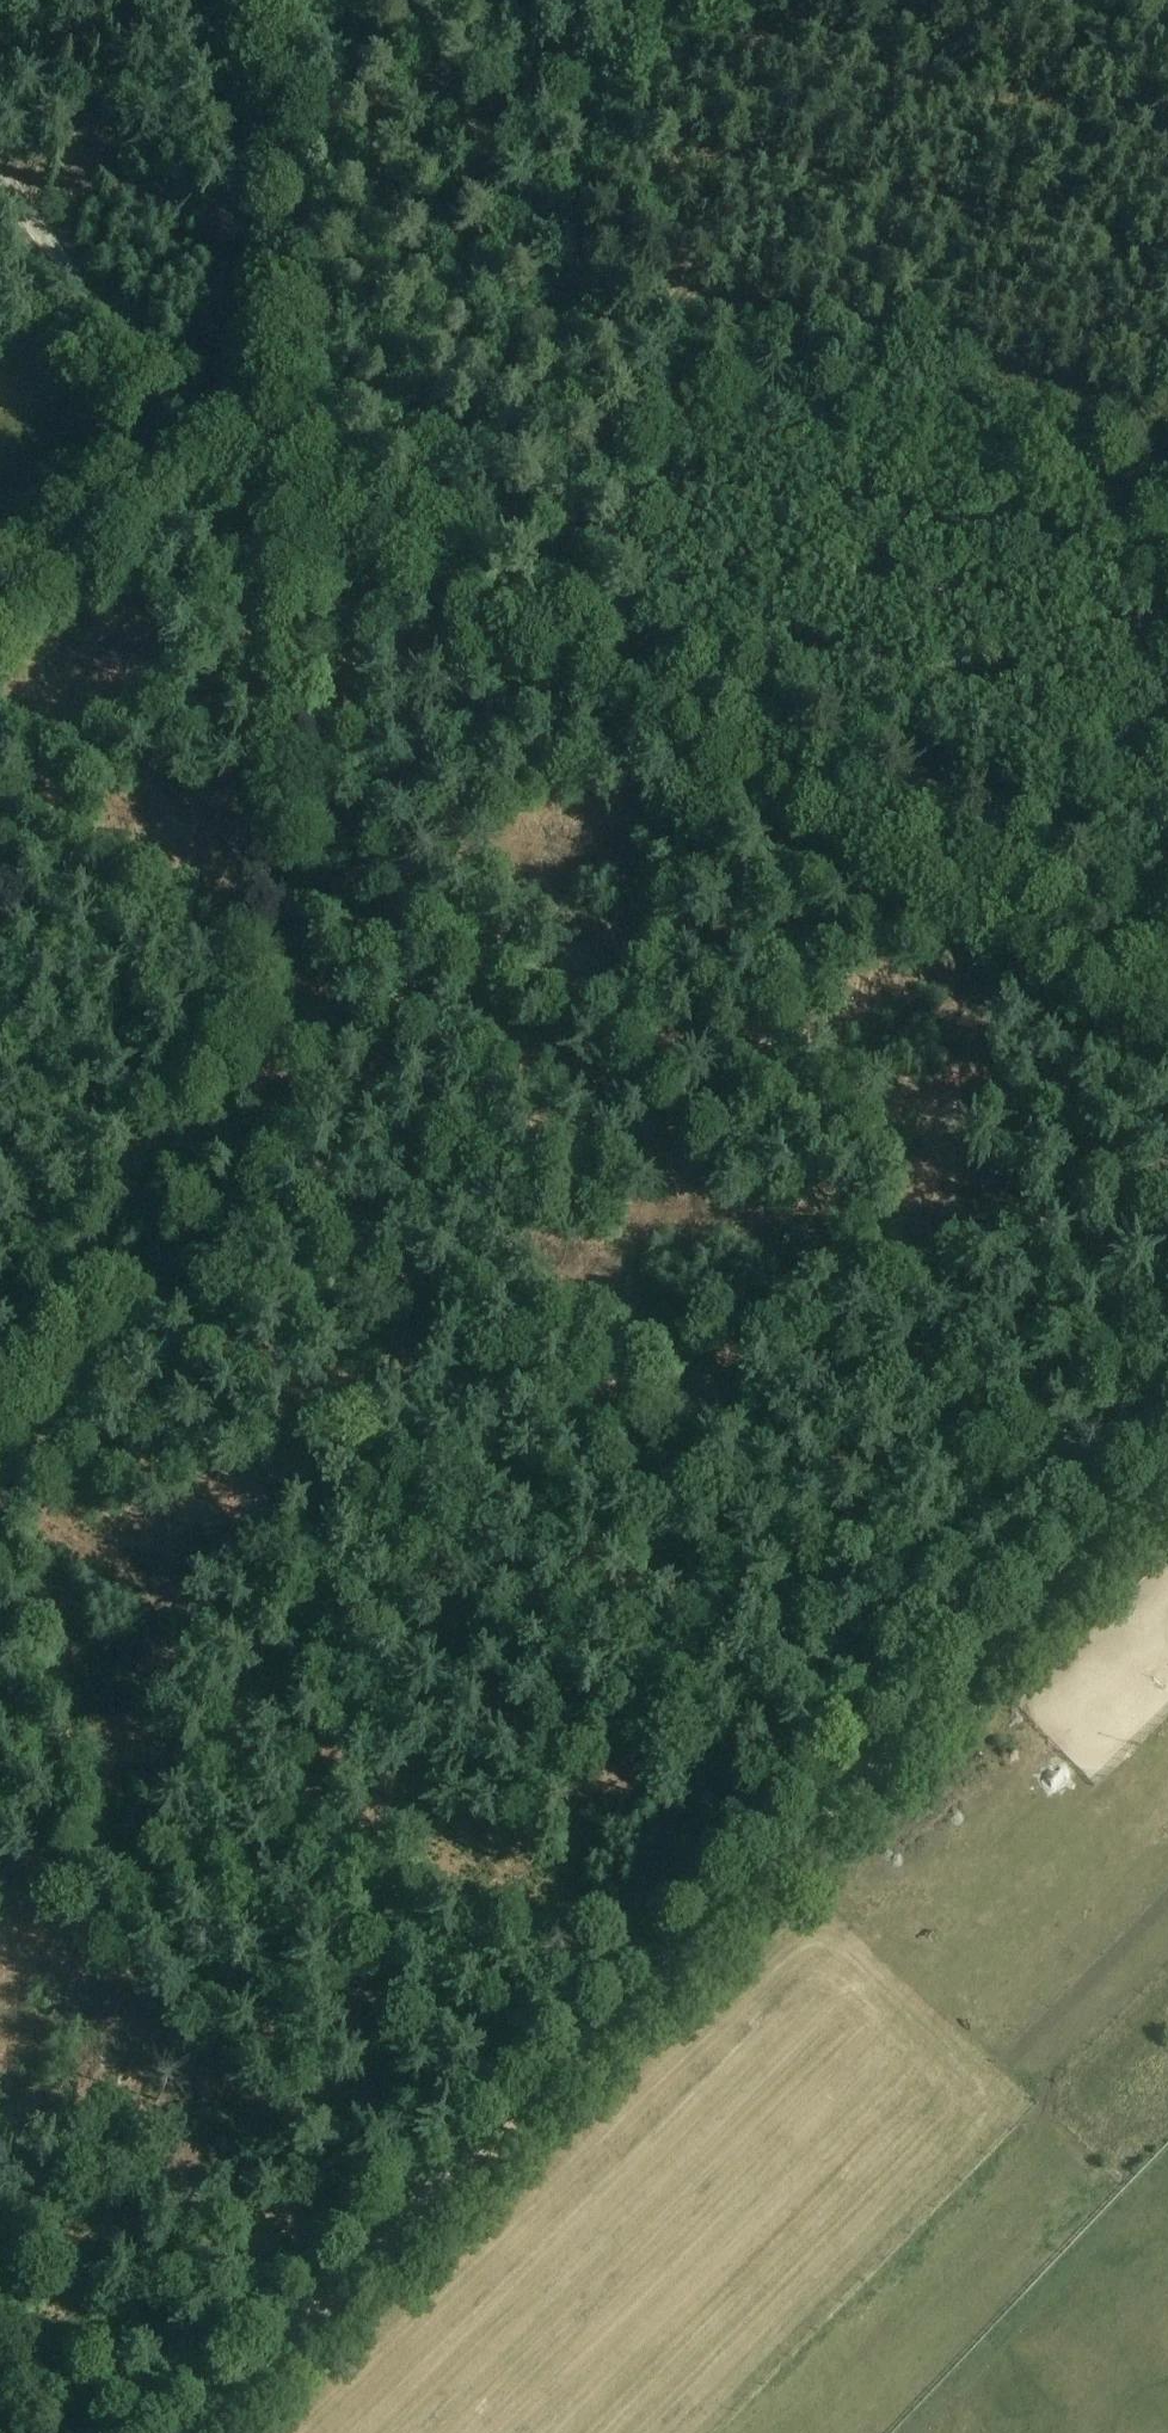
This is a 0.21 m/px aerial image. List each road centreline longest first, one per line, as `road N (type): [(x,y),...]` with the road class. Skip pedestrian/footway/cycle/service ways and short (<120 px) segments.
road 1 (track): [(0,1419),(105,1298),(179,1178),(221,1073),(253,961),(277,816),(289,649),(282,0)]
road 2 (track): [(1167,1493),(215,2432)]
road 3 (track): [(1167,1029),(577,665),(310,488),(214,432),(178,421)]
road 4 (track): [(678,0),(285,344),(193,410)]
road 5 (track): [(178,421),(0,585)]

